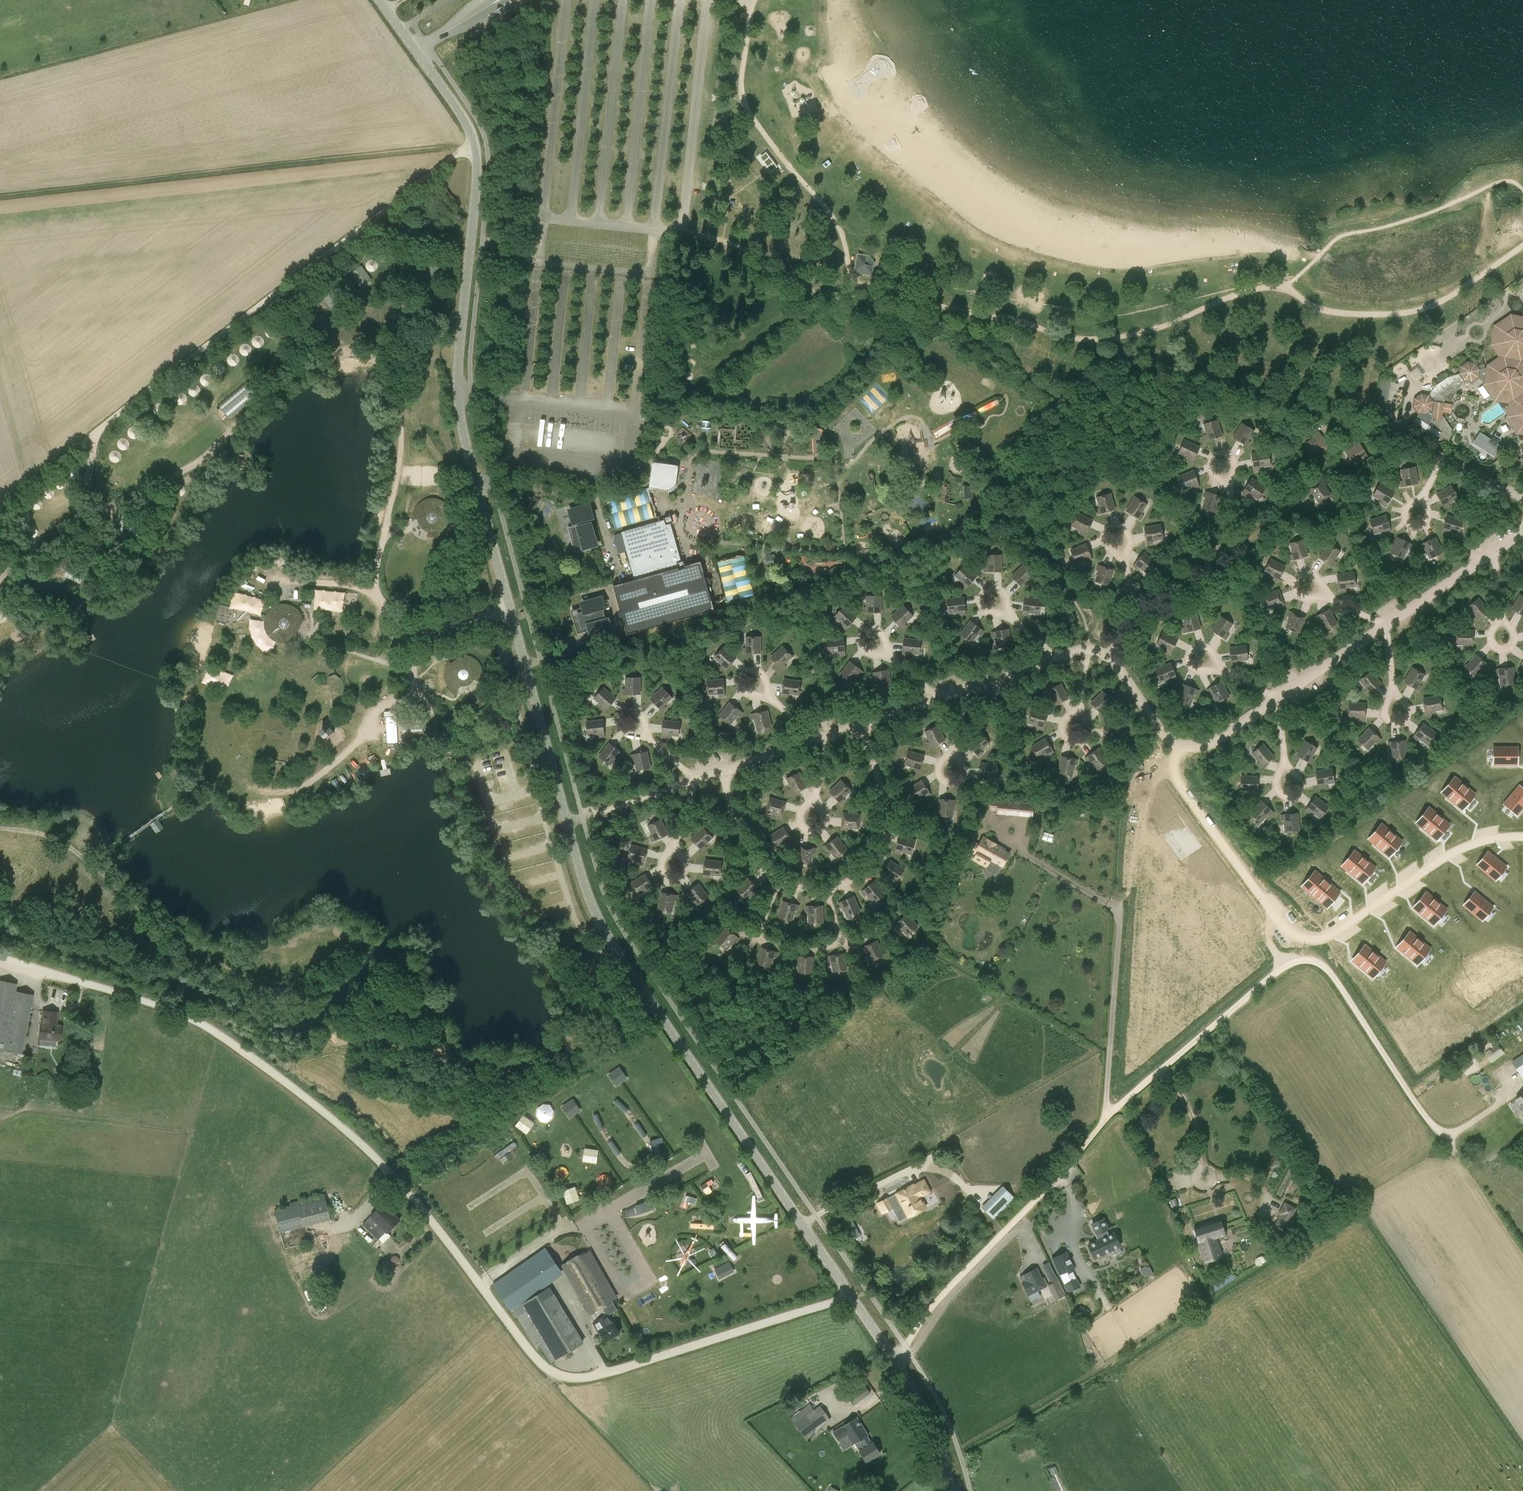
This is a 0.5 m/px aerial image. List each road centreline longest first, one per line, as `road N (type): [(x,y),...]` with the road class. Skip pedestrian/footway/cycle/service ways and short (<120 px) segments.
road 1 (unclassified): [(894,1359),(619,954),(588,893),(461,426),(458,356),(474,139),(378,0)]
road 2 (track): [(0,509),(474,139)]
road 3 (track): [(851,1297),(604,1372),(560,1375),(527,1346),(391,1174)]
road 4 (track): [(391,1174),(223,1035),(111,990)]
road 5 (unclassified): [(894,1359),(939,1297),(1107,1115)]
road 6 (unclassified): [(1119,908),(1107,1115)]
road 7 (unclassified): [(953,1490),(927,1417),(894,1359)]

